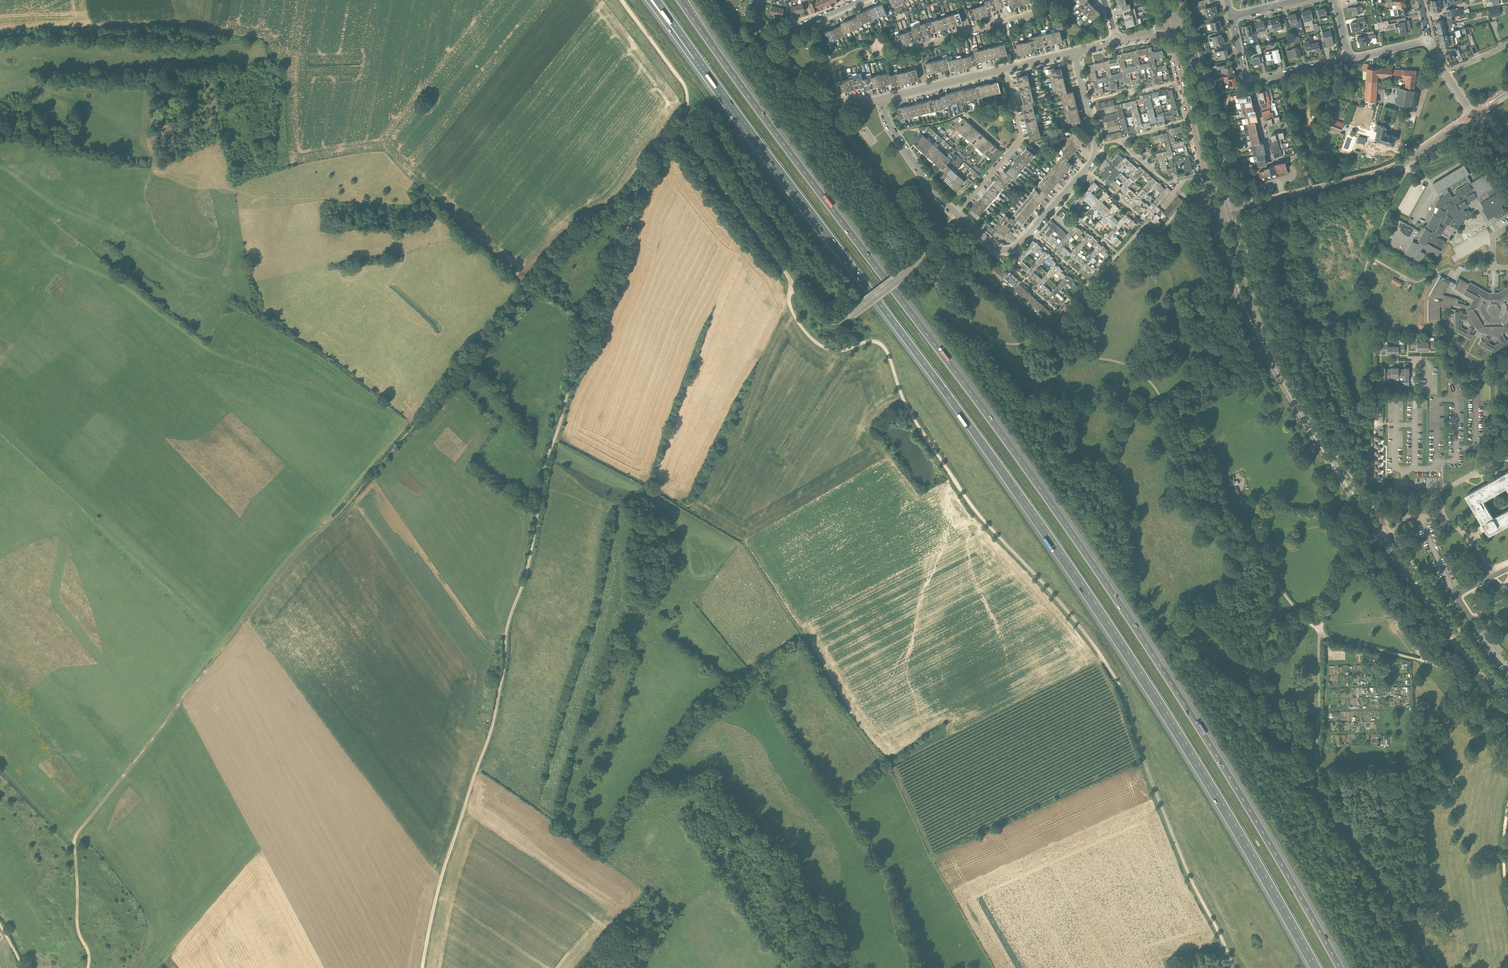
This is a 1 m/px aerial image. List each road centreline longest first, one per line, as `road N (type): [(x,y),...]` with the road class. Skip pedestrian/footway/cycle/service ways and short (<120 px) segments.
road 1 (motorway): [(1340,967),(1212,747),(1045,493),(680,0)]
road 2 (motorway): [(675,26),(1067,567),(1314,967)]
road 3 (track): [(75,848),(78,832),(298,552),(342,511),(565,242),(638,185)]
road 4 (track): [(872,340),(886,349),(908,409),(976,511),(1112,672),(1234,967)]
road 5 (track): [(555,438),(506,631),(491,728),(439,886),(422,967)]
road 6 (tertiary): [(1258,333),(1321,448),(1507,699)]
road 7 (track): [(1320,630),(1314,784),(1433,967)]
road 8 (residential): [(955,213),(996,248),(1012,249),(1093,161),(1095,139),(1073,52)]
road 9 (track): [(638,185),(555,438)]
road 10 (unclassified): [(1229,211),(1381,173),(1473,115)]
road 11 (unclassified): [(851,313),(833,321),(815,313),(687,140)]
road 12 (unclassified): [(833,100),(837,122),(924,237),(925,252),(912,267)]
road 13 (tertiary): [(1169,28),(1216,214)]
road 14 (tertiary): [(1229,211),(1183,25)]
road 15 (track): [(1320,630),(1282,591),(1227,476)]
road 16 (residential): [(955,213),(1021,139),(1004,69)]
road 17 (residential): [(1349,60),(1253,81),(1231,16)]
road 18 (residential): [(955,213),(890,126),(882,99)]
road 19 (tertiary): [(1216,214),(1233,282),(1258,333)]
road 20 (track): [(795,285),(790,307),(816,342),(839,351),(872,340)]
road 21 (tertiary): [(1258,333),(1229,211)]
road 22 (track): [(88,967),(77,924),(75,848)]

